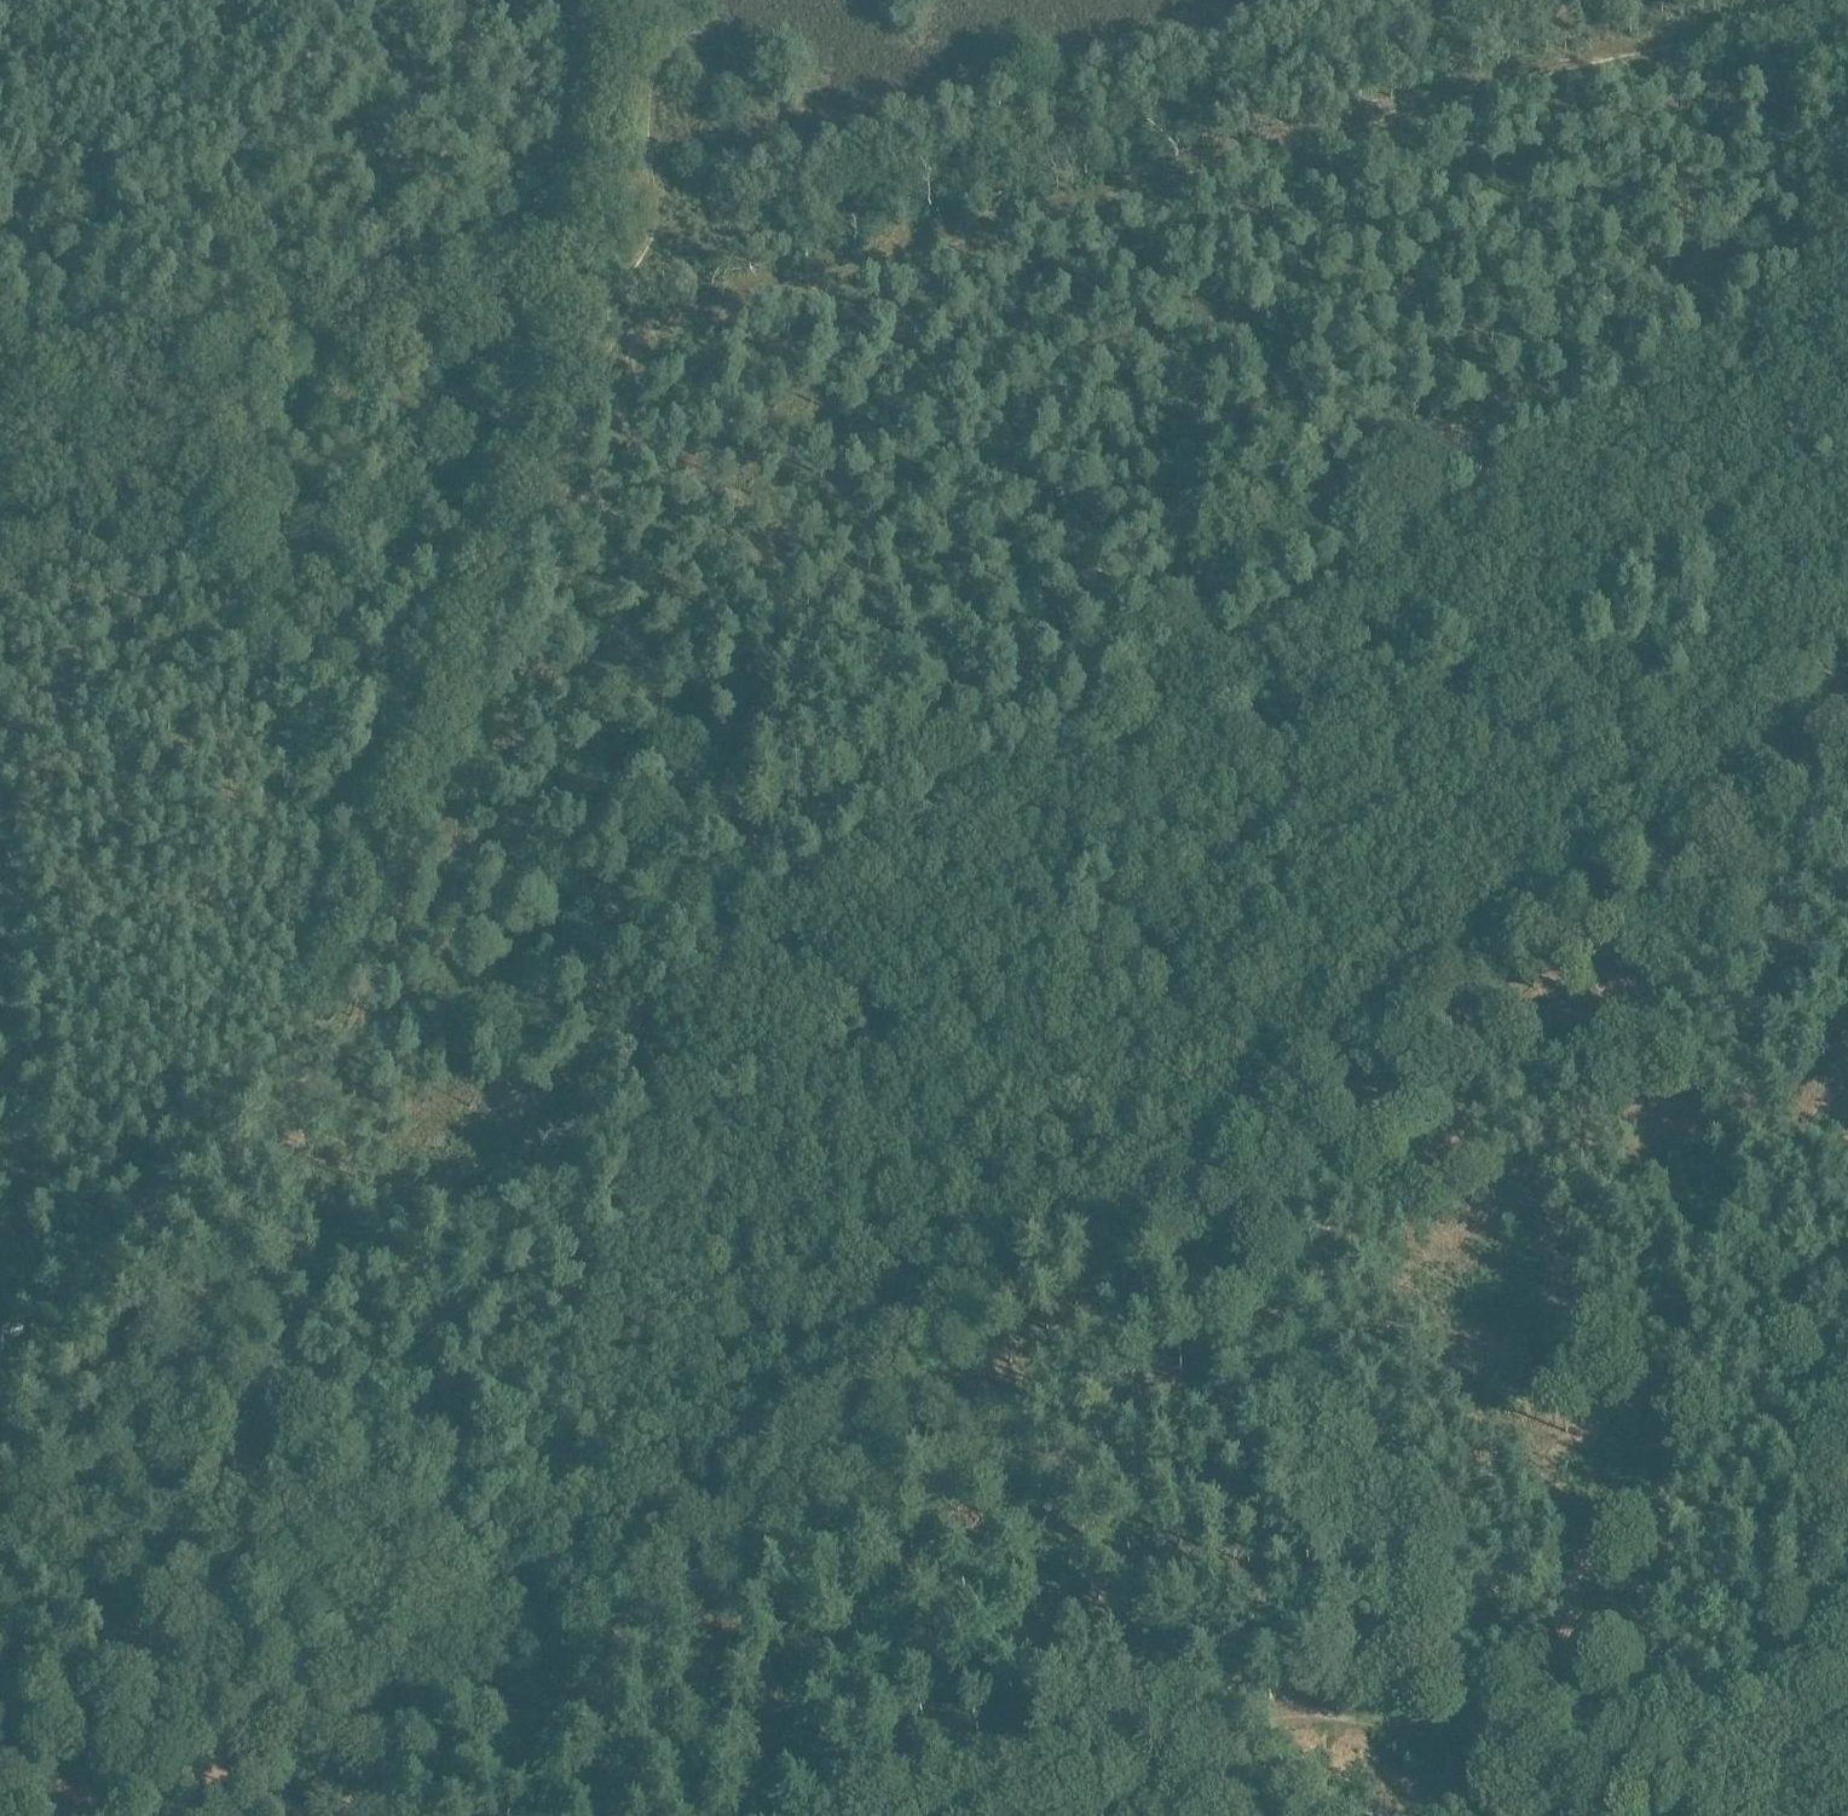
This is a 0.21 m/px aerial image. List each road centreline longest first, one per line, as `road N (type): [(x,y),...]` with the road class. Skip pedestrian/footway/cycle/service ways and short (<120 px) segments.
road 1 (track): [(1847,215),(641,940),(377,1741)]
road 2 (track): [(0,1703),(90,1699),(205,1726),(489,1742),(708,1792),(837,1810),(1016,1765),(1162,1750),(1240,1721),(1367,1716),(1493,1728),(1728,1709),(1847,1732)]
road 3 (track): [(653,0),(647,264),(348,987),(68,1319),(0,1385)]
road 4 (track): [(1847,5),(1570,63),(750,289),(626,316)]
road 5 (track): [(0,452),(13,428),(45,402),(641,277)]

